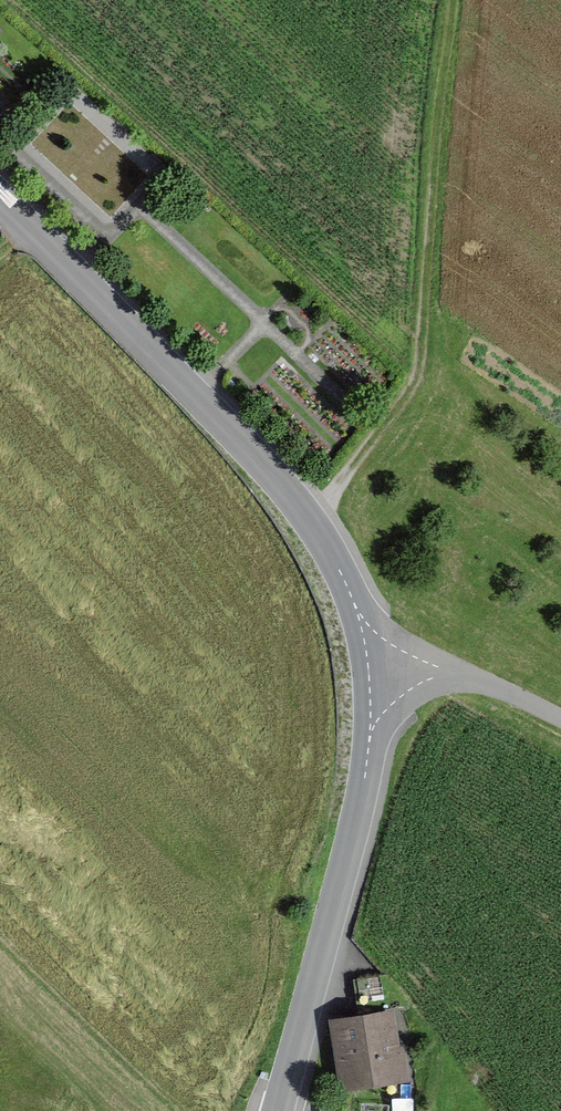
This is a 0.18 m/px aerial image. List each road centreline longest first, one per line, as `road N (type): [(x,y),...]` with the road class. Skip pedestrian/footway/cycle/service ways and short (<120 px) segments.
road 1 (tertiary): [(367,645),(329,561),(281,493),(0,200)]
road 2 (track): [(299,518),(349,466),(416,366),(444,0)]
road 3 (tertiary): [(275,1110),(339,875),(367,733),(367,645)]
road 4 (unclassified): [(560,715),(436,656),(367,645)]

